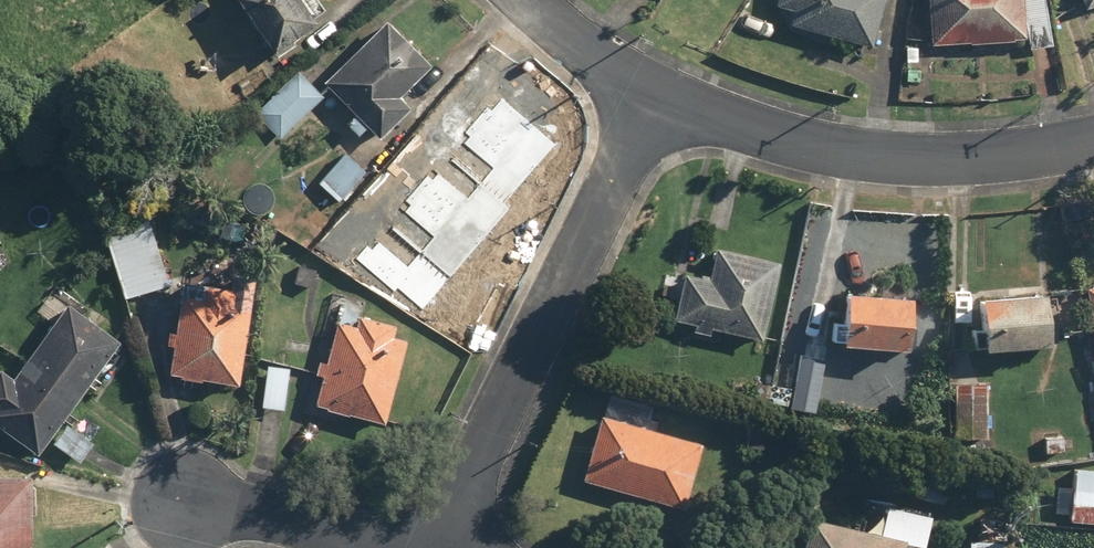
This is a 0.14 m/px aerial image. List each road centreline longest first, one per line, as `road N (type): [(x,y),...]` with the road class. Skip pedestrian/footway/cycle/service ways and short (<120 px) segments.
road 1 (residential): [(654,93),(437,547)]
road 2 (residential): [(1093,142),(993,158),(895,160),(792,140),(654,93)]
road 3 (residential): [(179,504),(230,508),(406,547)]
road 4 (residential): [(654,93),(529,0)]

